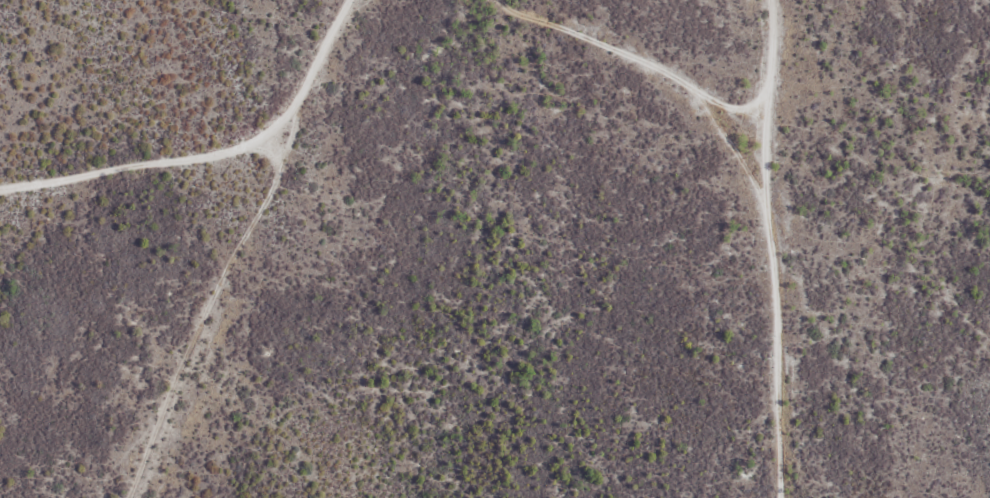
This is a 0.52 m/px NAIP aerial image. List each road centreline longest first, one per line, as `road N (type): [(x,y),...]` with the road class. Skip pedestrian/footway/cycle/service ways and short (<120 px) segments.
road 1 (residential): [(794,497),(769,170),(779,0)]
road 2 (residential): [(345,0),(301,109),(245,145),(0,188)]
road 3 (residential): [(245,145),(275,157),(289,179),(202,331),(133,497)]
road 4 (residential): [(769,170),(728,111),(664,58),(514,13),(499,0)]

